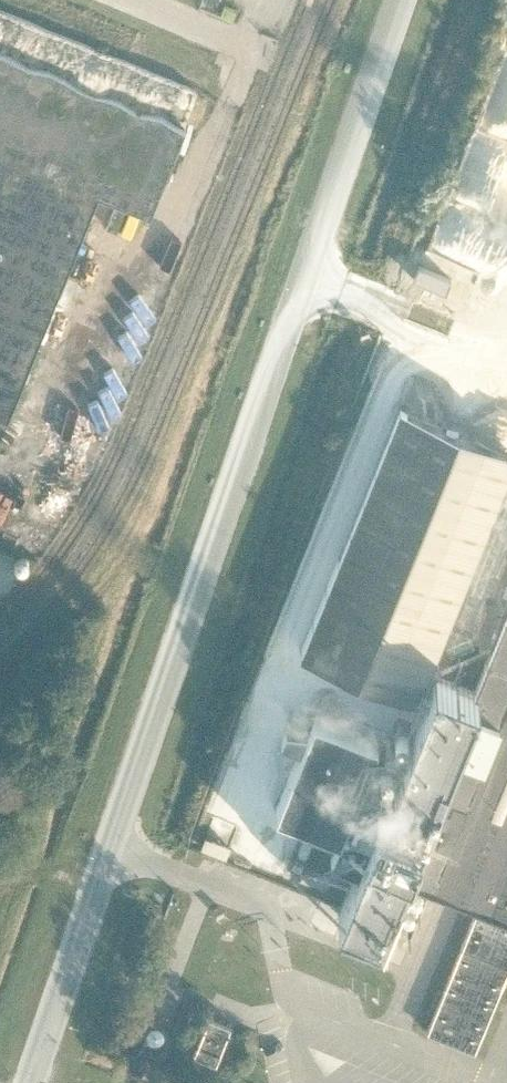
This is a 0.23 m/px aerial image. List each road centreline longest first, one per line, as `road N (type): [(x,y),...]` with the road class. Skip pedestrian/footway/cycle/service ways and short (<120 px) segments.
road 1 (unclassified): [(106,853),(304,286)]
road 2 (unclassified): [(304,286),(403,0)]
road 3 (unclassified): [(25,1082),(106,853)]

